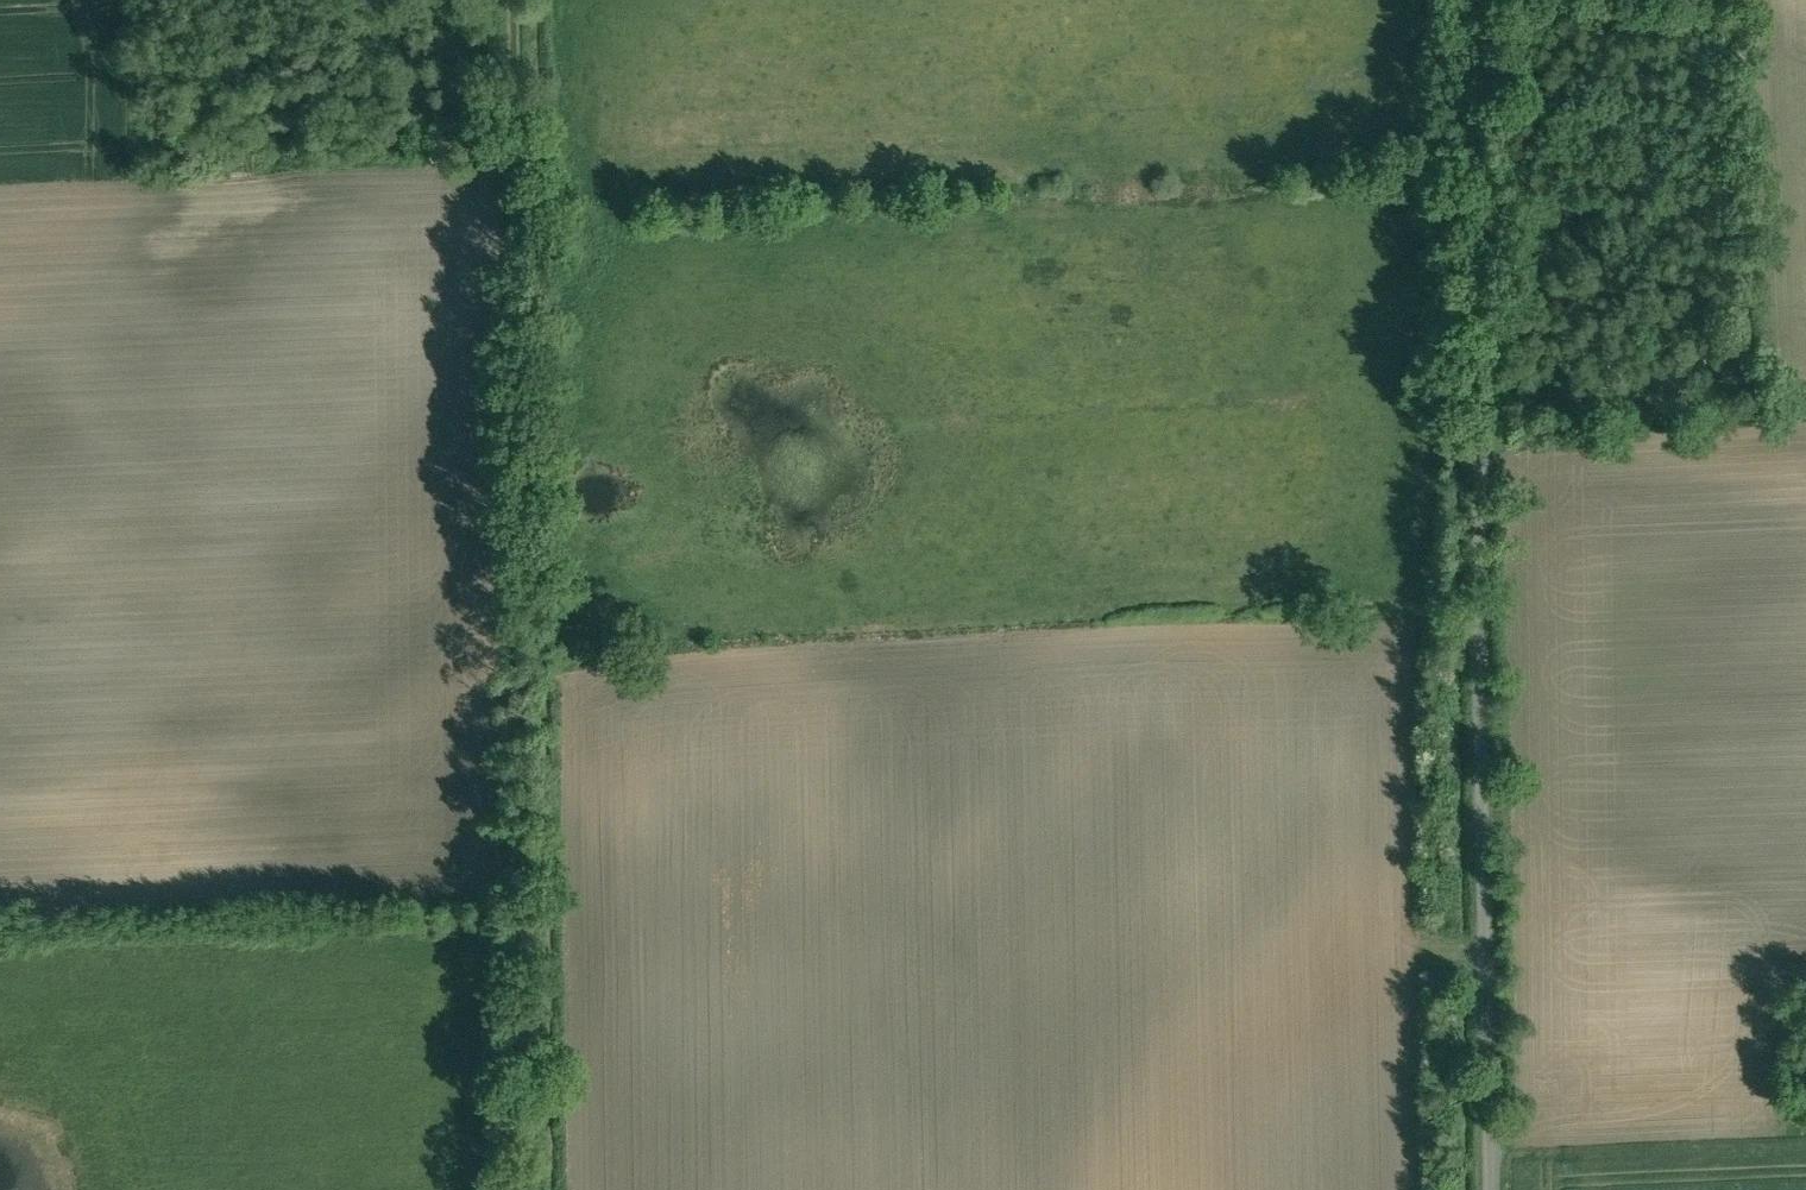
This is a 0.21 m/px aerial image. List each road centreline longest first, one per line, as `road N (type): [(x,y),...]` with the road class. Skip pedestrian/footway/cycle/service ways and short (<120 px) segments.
road 1 (track): [(1497,1189),(1486,0)]

